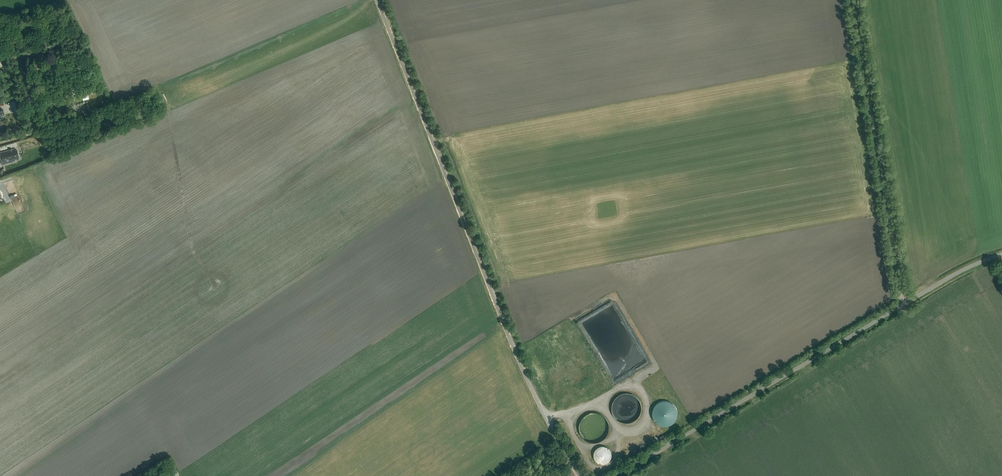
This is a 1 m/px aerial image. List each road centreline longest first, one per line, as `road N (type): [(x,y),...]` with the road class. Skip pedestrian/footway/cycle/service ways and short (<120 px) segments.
road 1 (unclassified): [(580,475),(524,374),(377,0)]
road 2 (unclassified): [(616,475),(905,303),(1001,254)]
road 3 (track): [(905,303),(852,0)]
road 4 (track): [(547,418),(597,402),(653,368),(614,294)]

